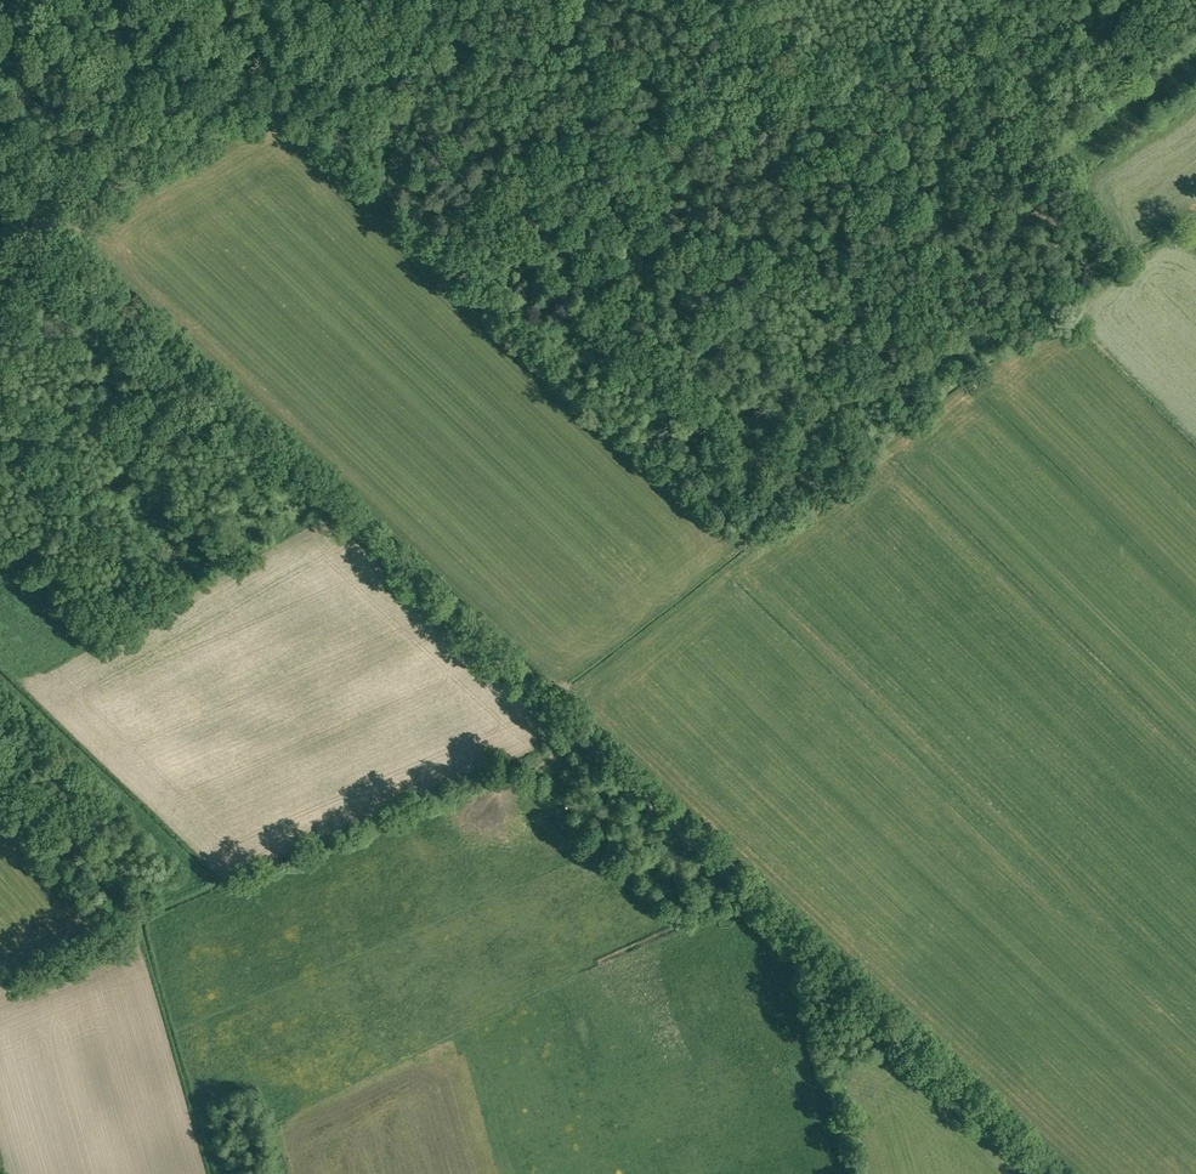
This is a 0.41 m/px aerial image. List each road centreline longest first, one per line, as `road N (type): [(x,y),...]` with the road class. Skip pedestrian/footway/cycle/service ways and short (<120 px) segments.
road 1 (unclassified): [(1049,1173),(43,232)]
road 2 (unclassified): [(43,232),(439,0)]

